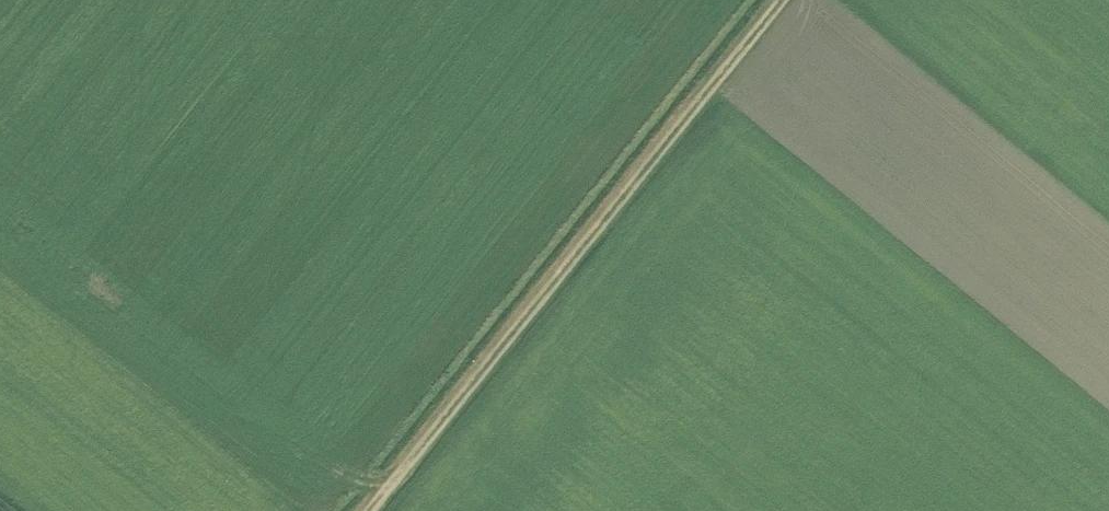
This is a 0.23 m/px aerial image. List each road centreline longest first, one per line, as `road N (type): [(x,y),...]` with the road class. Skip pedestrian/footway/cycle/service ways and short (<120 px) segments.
road 1 (track): [(369,510),(783,0)]

